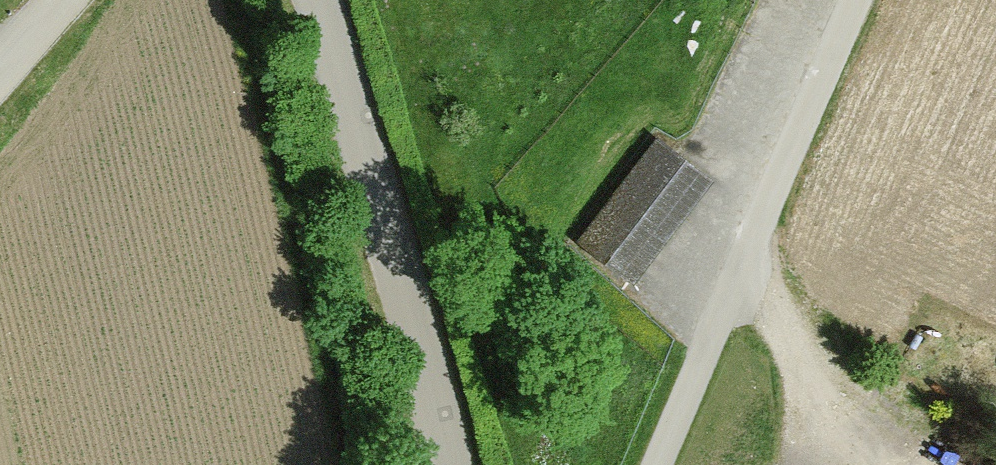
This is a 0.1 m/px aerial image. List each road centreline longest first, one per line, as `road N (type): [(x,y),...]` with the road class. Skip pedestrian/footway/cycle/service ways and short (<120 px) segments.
road 1 (residential): [(845,0),(642,464)]
road 2 (unclassified): [(445,464),(315,0)]
road 3 (track): [(932,464),(885,447),(806,376),(727,263)]

